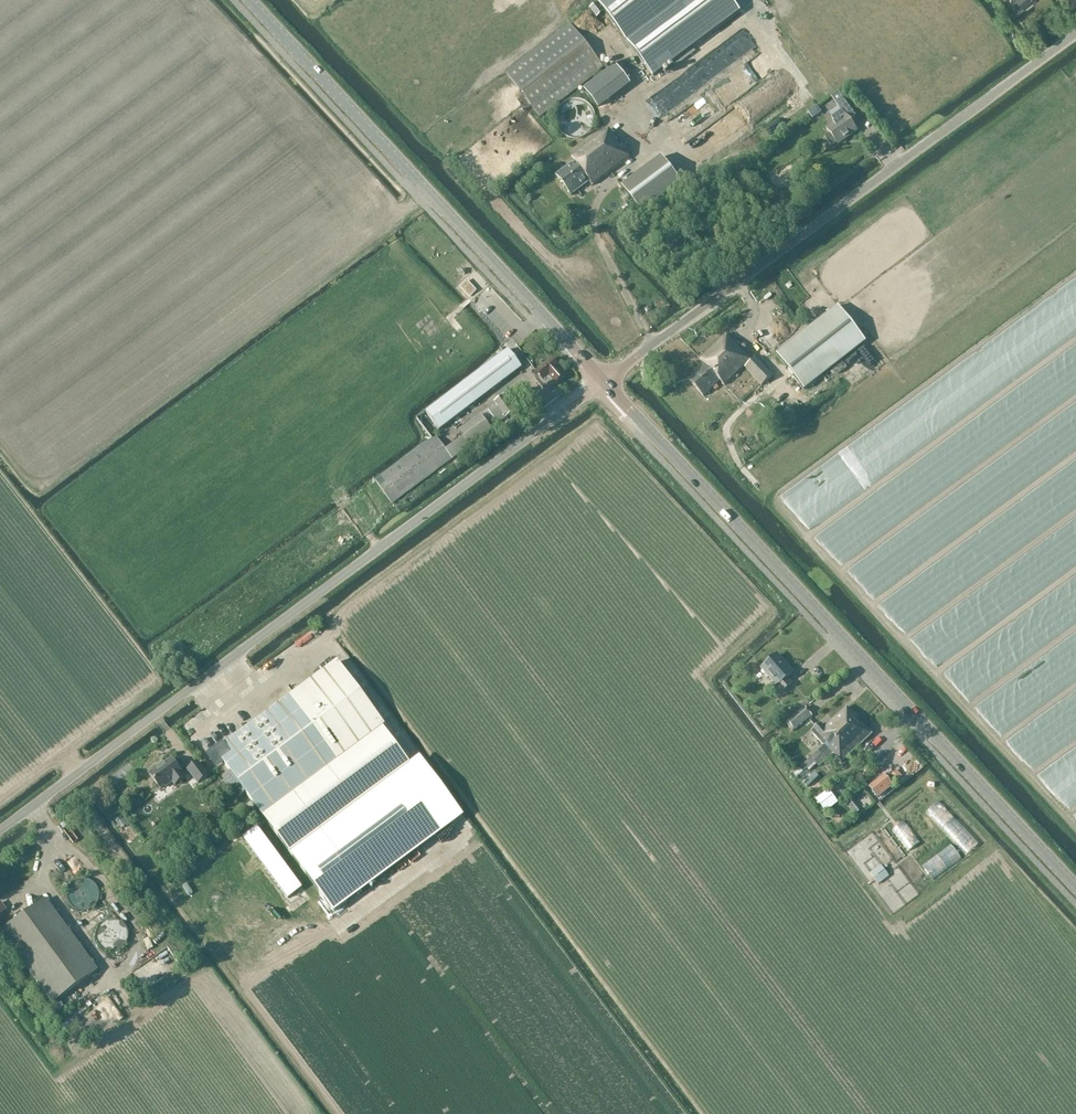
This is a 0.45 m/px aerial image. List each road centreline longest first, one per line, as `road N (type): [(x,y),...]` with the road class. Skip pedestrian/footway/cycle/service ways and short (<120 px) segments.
road 1 (unclassified): [(0,836),(605,380)]
road 2 (tertiary): [(1075,888),(605,380)]
road 3 (unclassified): [(605,380),(1075,34)]
road 4 (tertiary): [(605,380),(250,0)]

